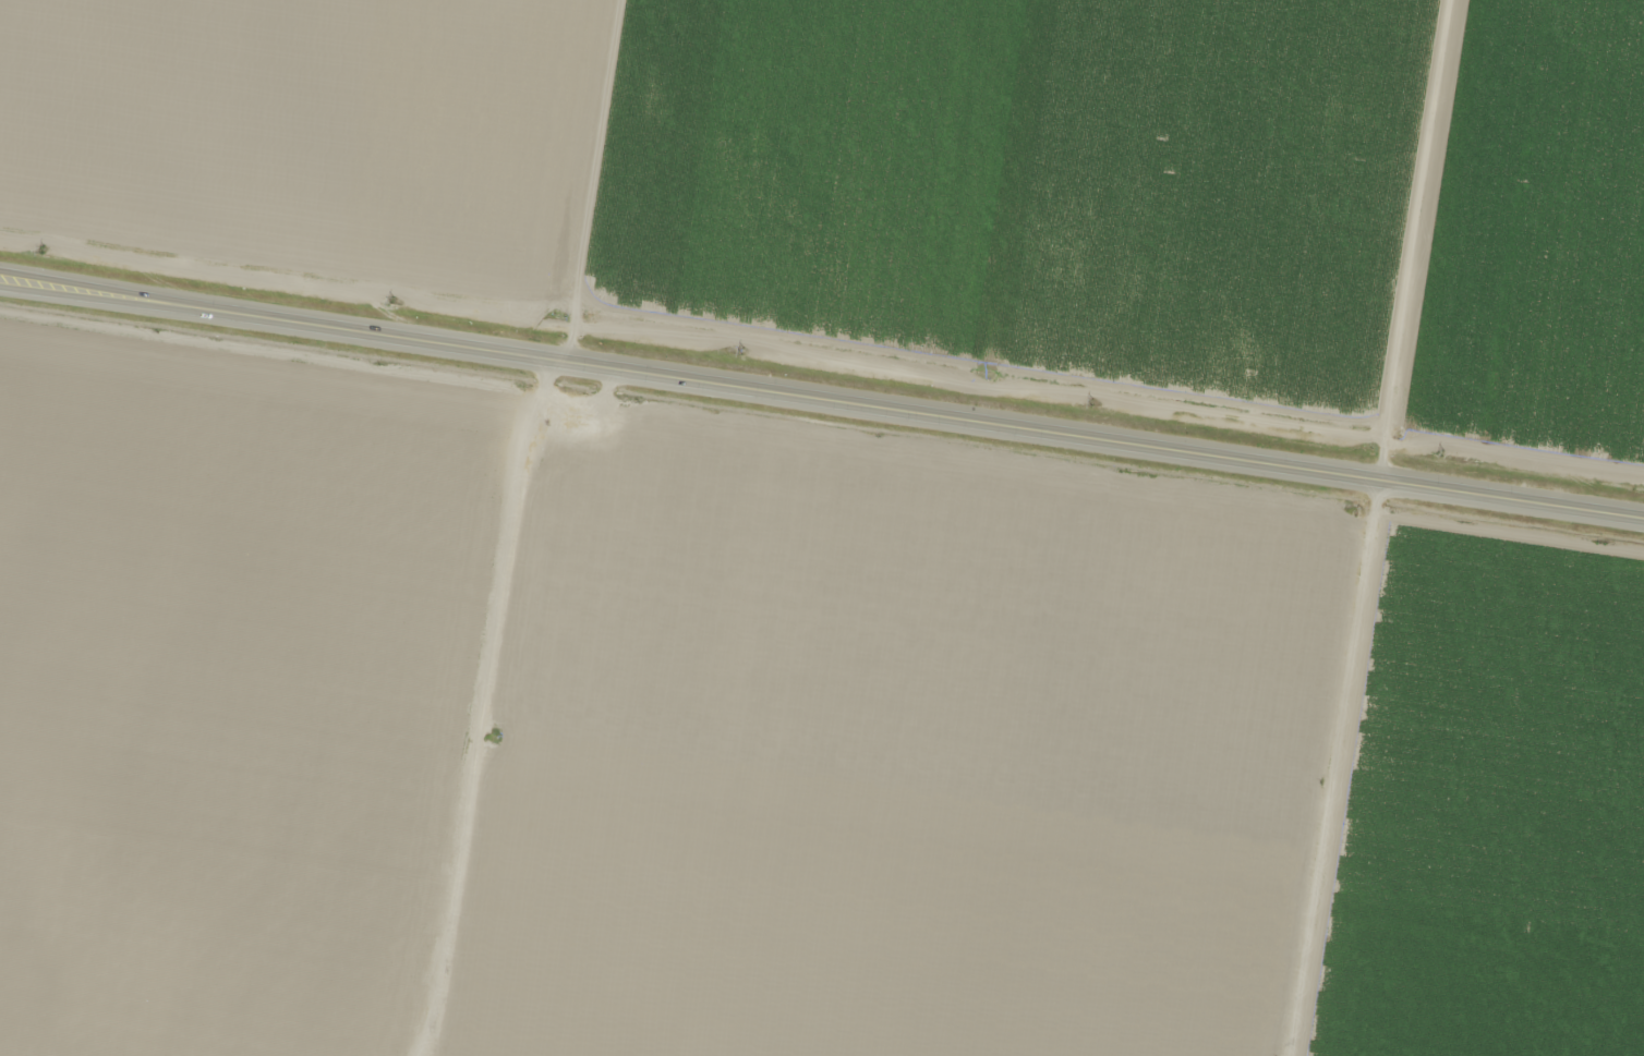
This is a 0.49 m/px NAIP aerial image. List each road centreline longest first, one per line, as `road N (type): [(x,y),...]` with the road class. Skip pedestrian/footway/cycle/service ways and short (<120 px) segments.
road 1 (primary): [(1379,480),(0,280)]
road 2 (residential): [(1307,1055),(1379,480),(1463,0)]
road 3 (primary): [(1643,518),(1379,480)]

